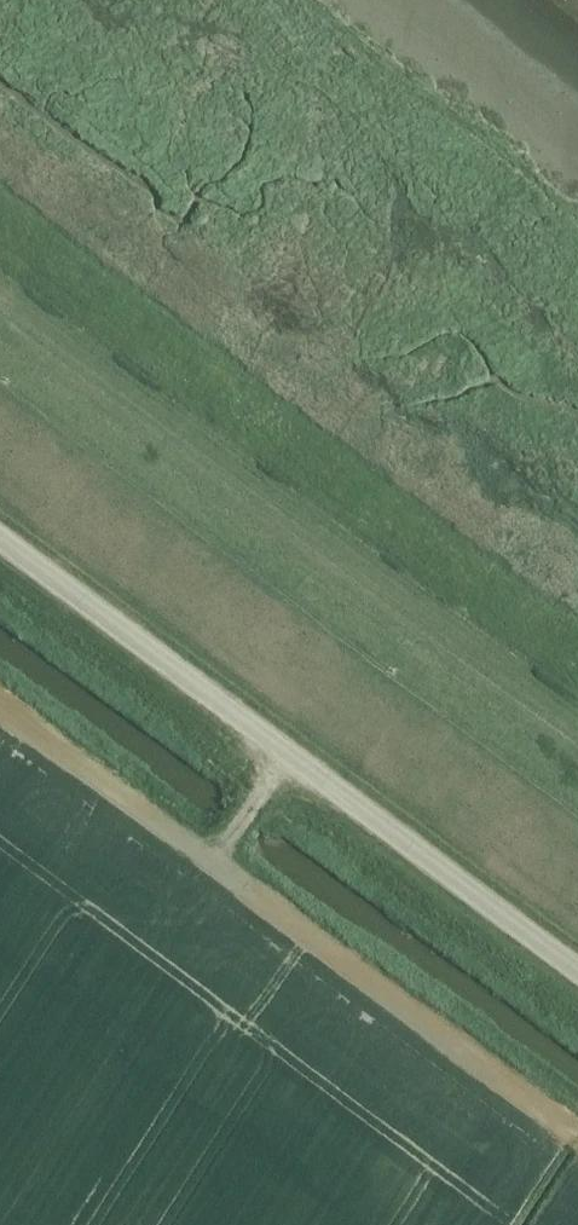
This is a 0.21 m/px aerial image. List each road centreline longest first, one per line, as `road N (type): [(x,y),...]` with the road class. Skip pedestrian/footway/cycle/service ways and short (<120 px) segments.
road 1 (unclassified): [(577,970),(0,536)]
road 2 (track): [(577,764),(0,331)]

